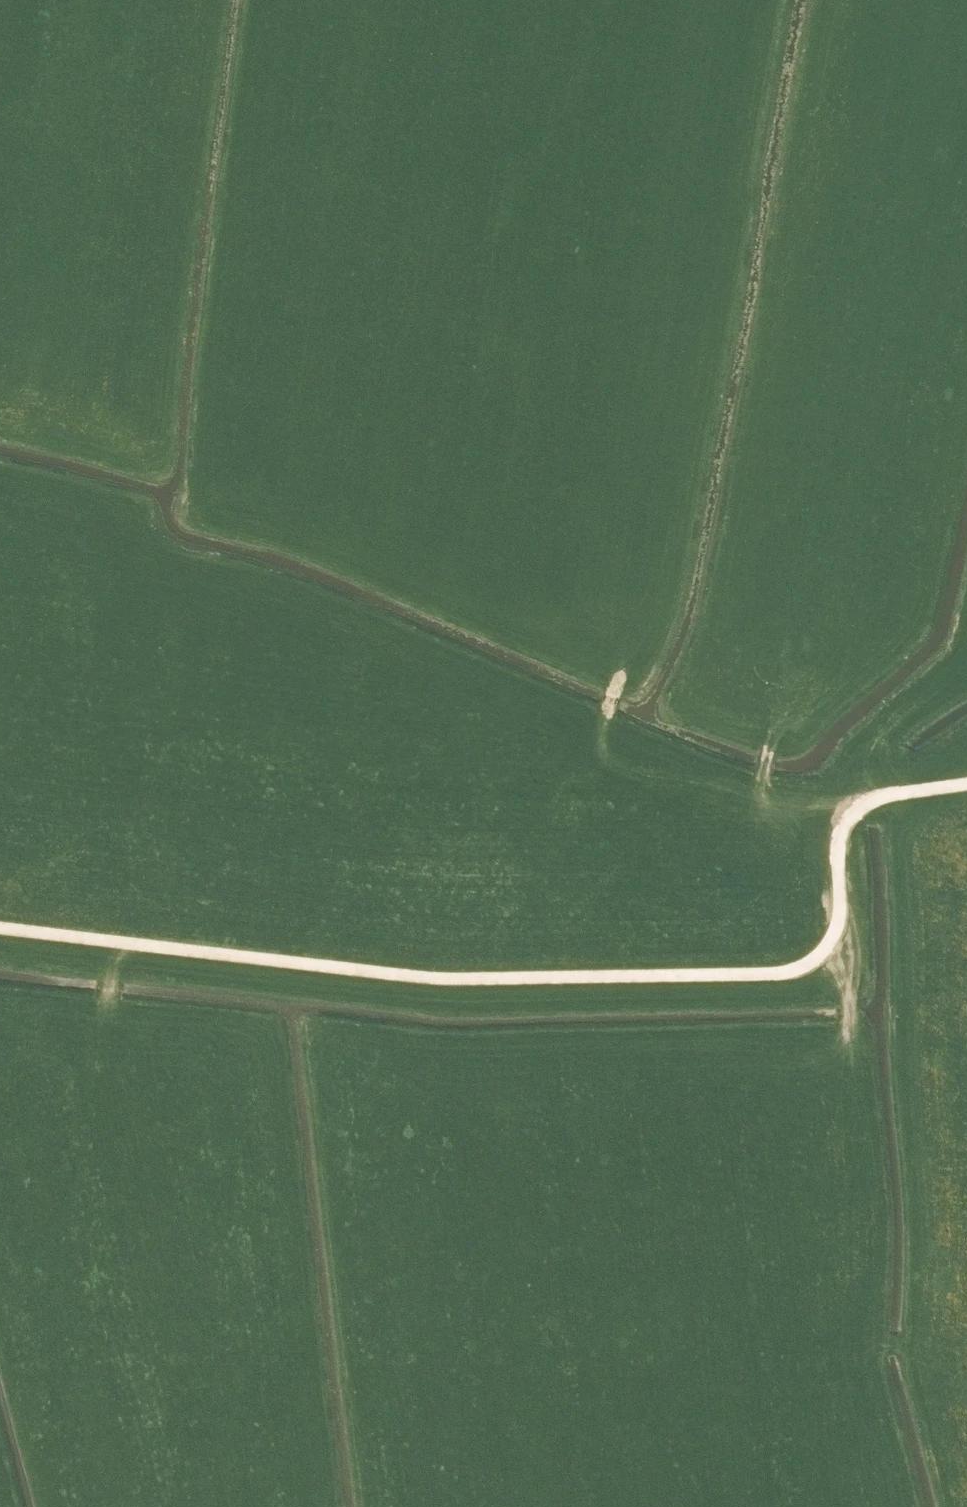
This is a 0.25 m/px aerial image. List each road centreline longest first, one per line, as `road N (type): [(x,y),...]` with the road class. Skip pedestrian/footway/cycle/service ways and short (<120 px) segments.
road 1 (track): [(0,928),(440,979),(796,971),(833,938),(838,848),(852,814),(889,794),(966,783)]

